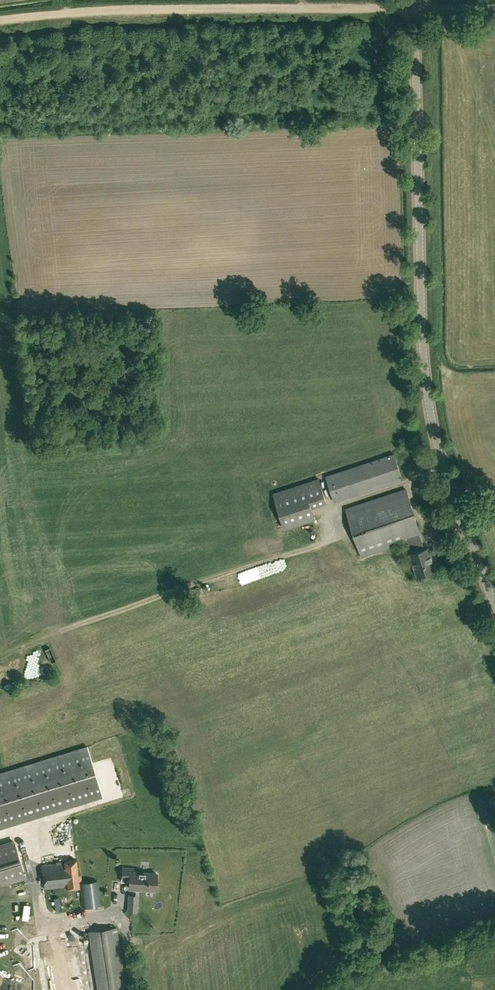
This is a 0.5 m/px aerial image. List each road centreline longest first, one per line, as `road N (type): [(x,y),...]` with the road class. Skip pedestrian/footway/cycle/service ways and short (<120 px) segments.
road 1 (secondary): [(494,598),(442,462),(428,393),(415,9)]
road 2 (track): [(415,9),(240,6),(0,22)]

